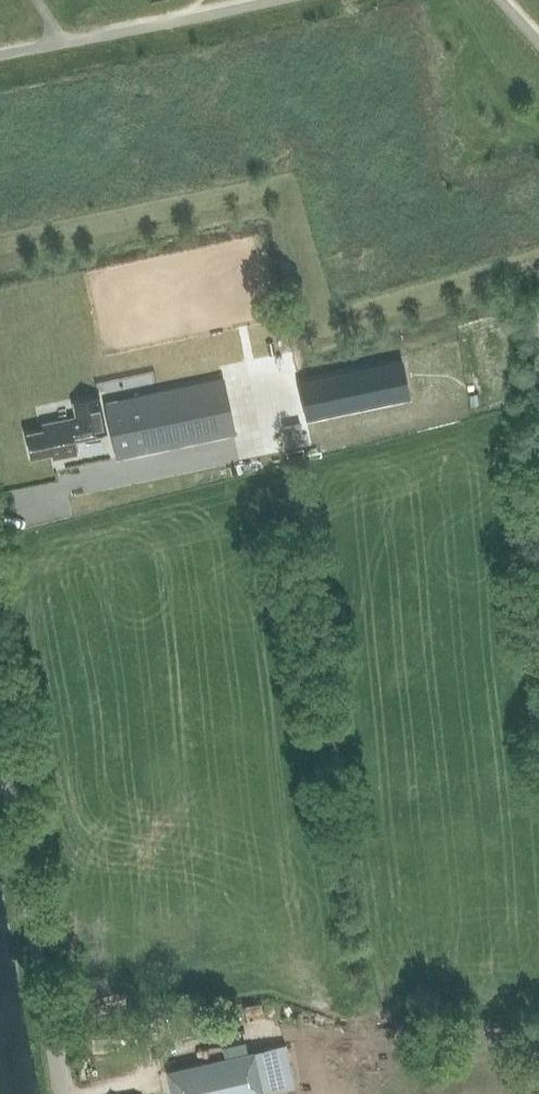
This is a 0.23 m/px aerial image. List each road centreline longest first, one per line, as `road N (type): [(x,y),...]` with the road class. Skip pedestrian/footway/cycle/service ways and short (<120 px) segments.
road 1 (unclassified): [(67,1093),(0,771)]

